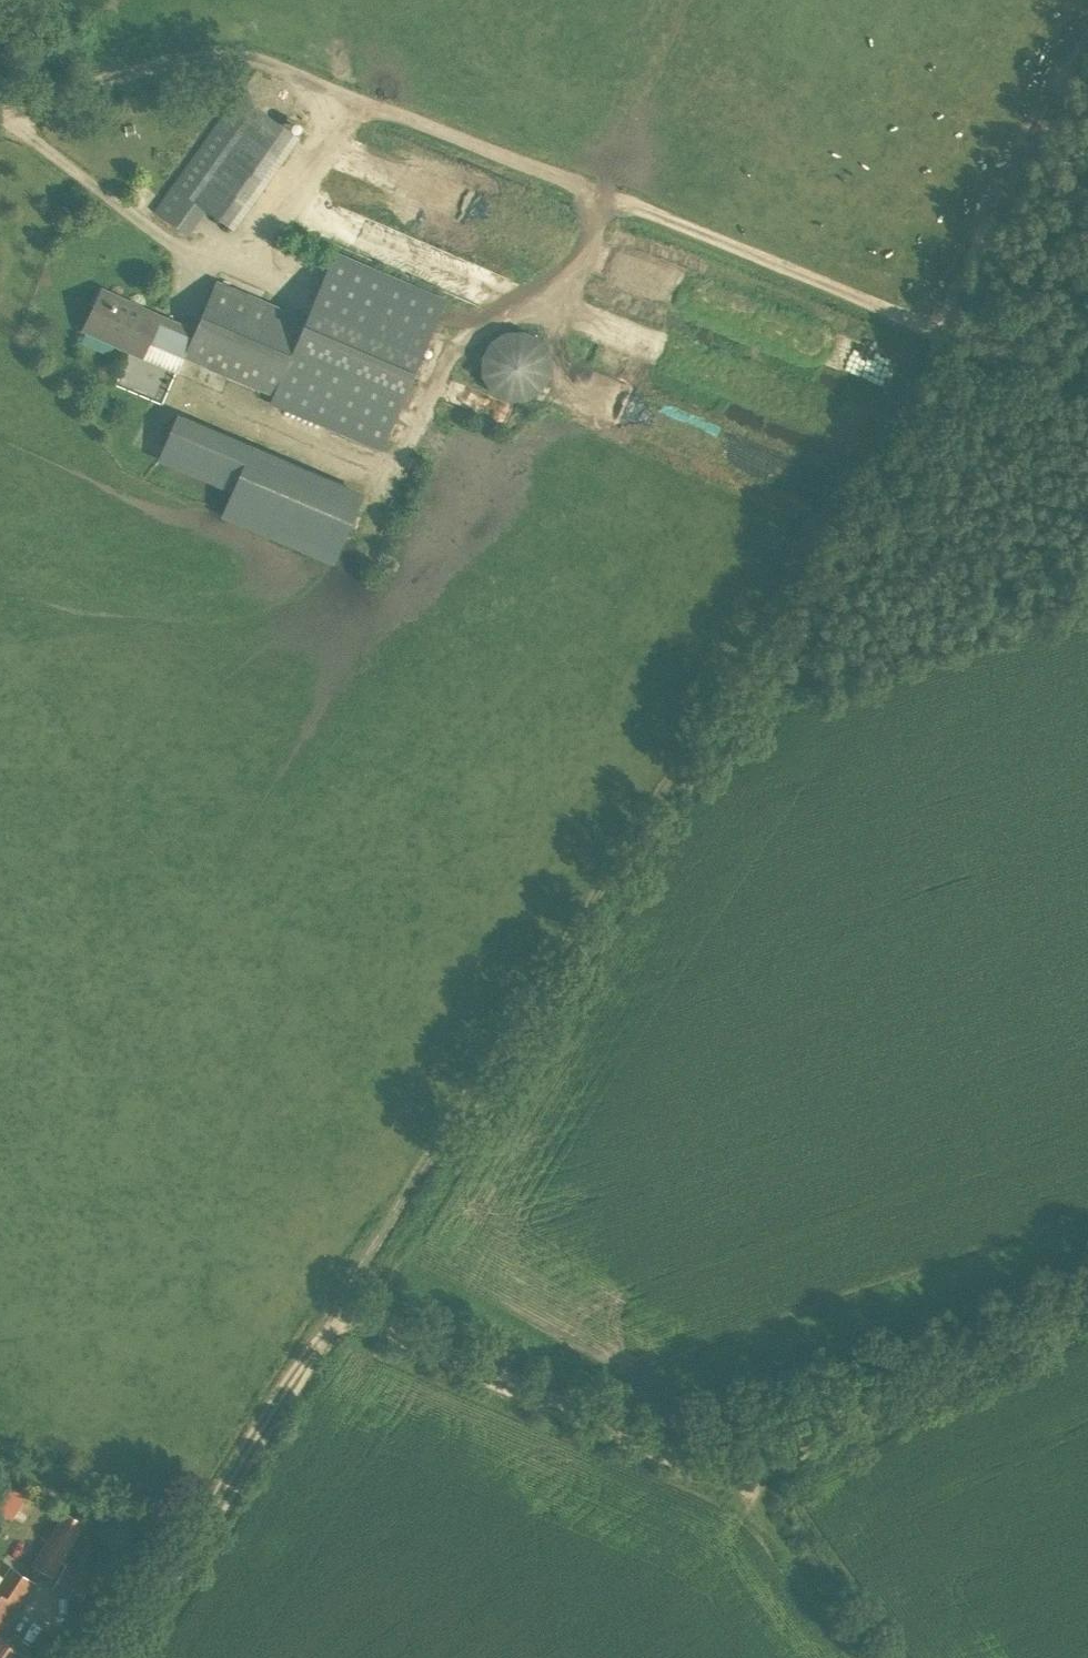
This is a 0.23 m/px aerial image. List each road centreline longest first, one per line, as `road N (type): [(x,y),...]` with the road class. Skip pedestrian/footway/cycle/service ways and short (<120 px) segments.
road 1 (track): [(321,1339),(867,472),(947,328)]
road 2 (track): [(0,108),(108,78),(238,59),(947,328)]
road 3 (track): [(321,1339),(353,1321),(391,1326),(737,1477)]
road 4 (track): [(1087,1311),(737,1477)]
road 5 (track): [(107,1657),(149,1611),(321,1339)]
road 6 (track): [(947,328),(1023,154),(1087,34)]
road 7 (track): [(737,1477),(785,1523),(878,1657)]
road 8 (track): [(947,328),(1087,379)]

